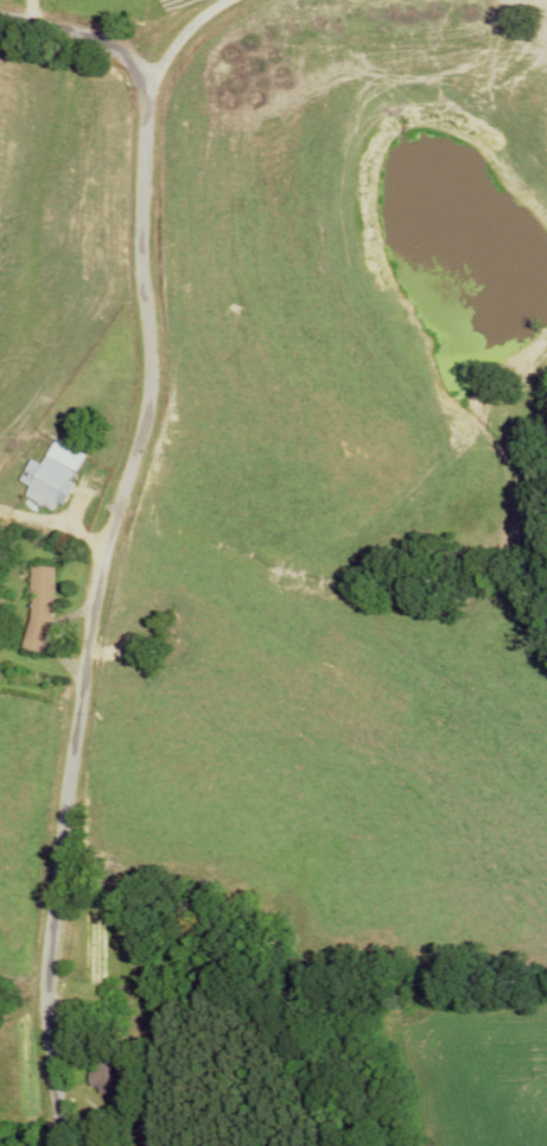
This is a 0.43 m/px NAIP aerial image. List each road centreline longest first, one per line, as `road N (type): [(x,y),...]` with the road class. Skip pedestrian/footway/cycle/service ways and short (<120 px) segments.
road 1 (residential): [(64,1145),(47,995),(66,794),(119,506),(155,413),(142,291),(147,82),(109,48),(0,21)]
road 2 (residential): [(147,82),(192,24),(249,0)]

